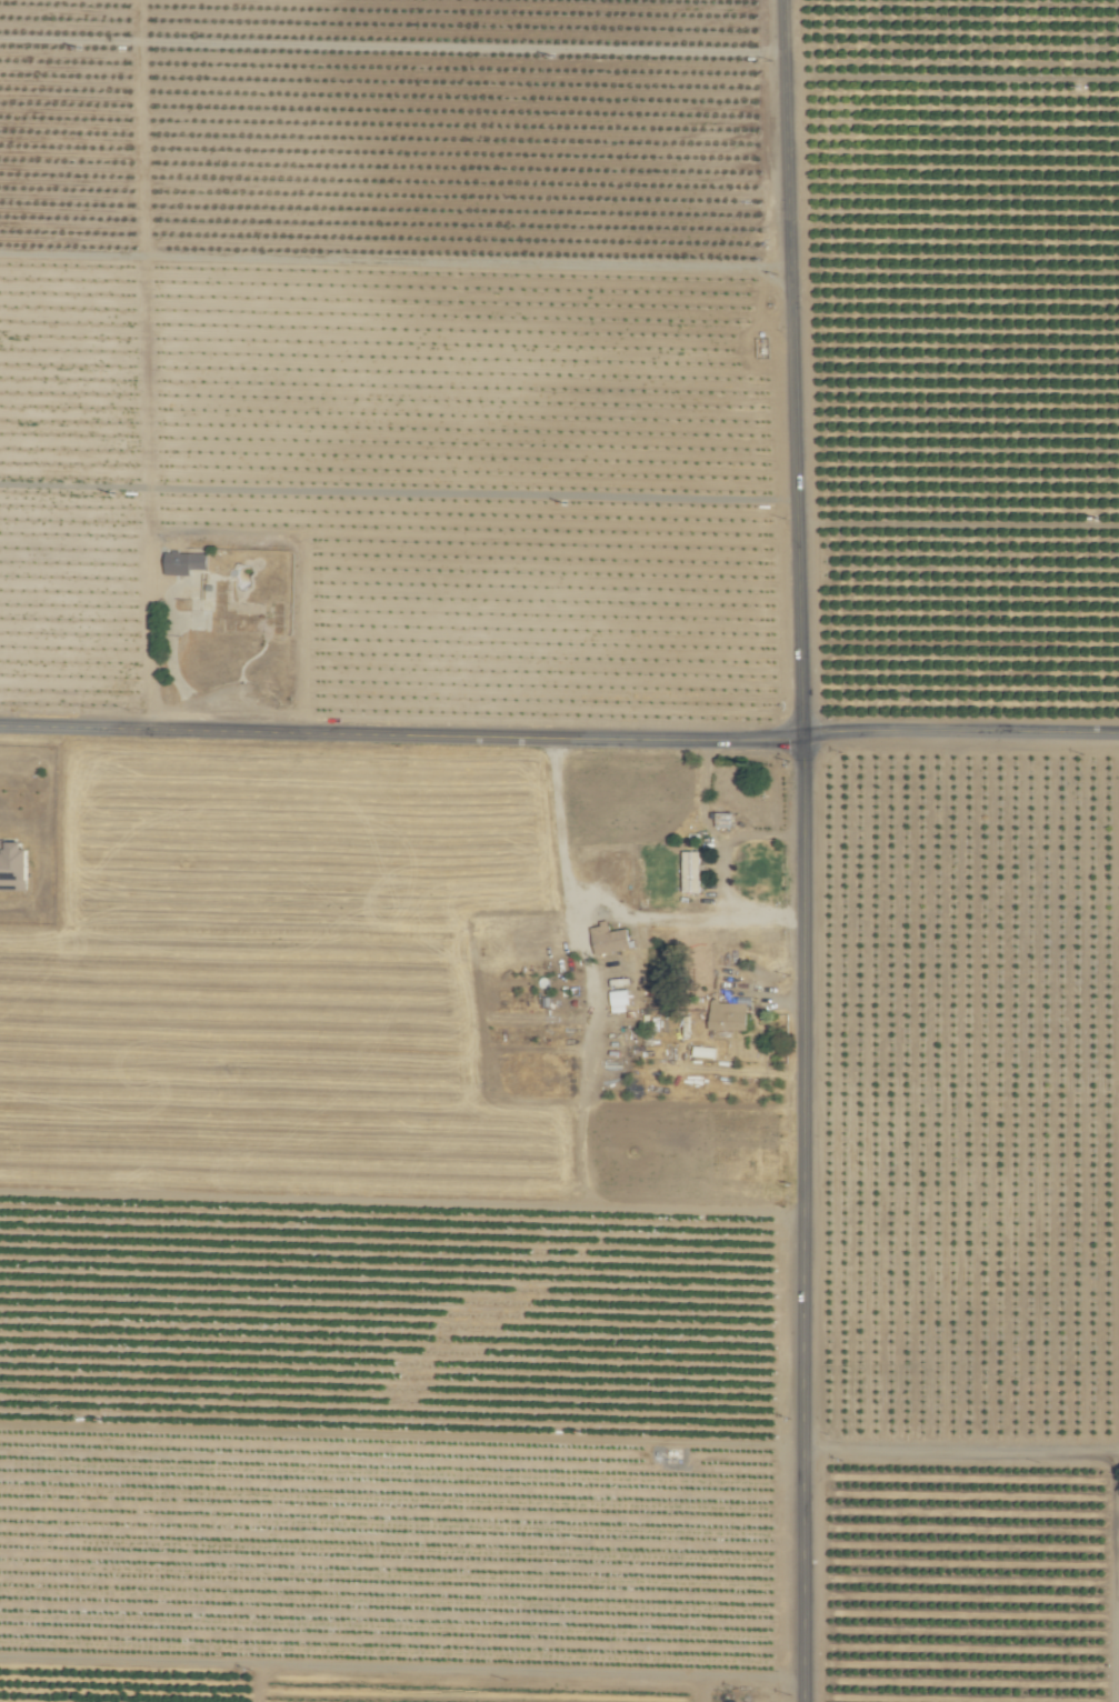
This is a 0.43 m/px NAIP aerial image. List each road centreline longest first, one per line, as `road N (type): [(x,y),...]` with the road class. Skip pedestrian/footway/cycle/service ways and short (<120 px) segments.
road 1 (tertiary): [(0,726),(655,741),(877,730),(1118,732)]
road 2 (tertiary): [(802,735),(798,1701)]
road 3 (tertiary): [(802,735),(784,0)]

